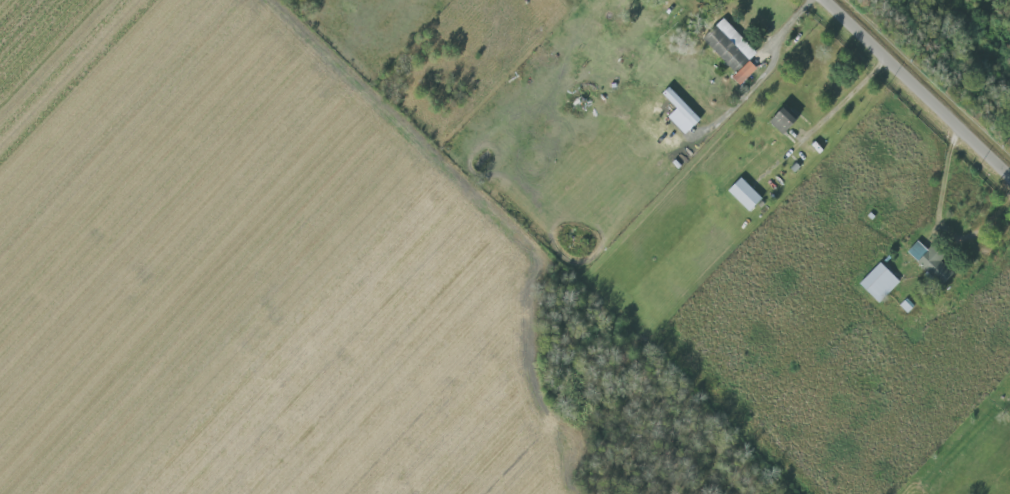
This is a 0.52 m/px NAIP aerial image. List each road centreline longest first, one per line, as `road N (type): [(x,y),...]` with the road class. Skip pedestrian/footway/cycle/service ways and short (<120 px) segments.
road 1 (residential): [(1009,170),(831,0)]

